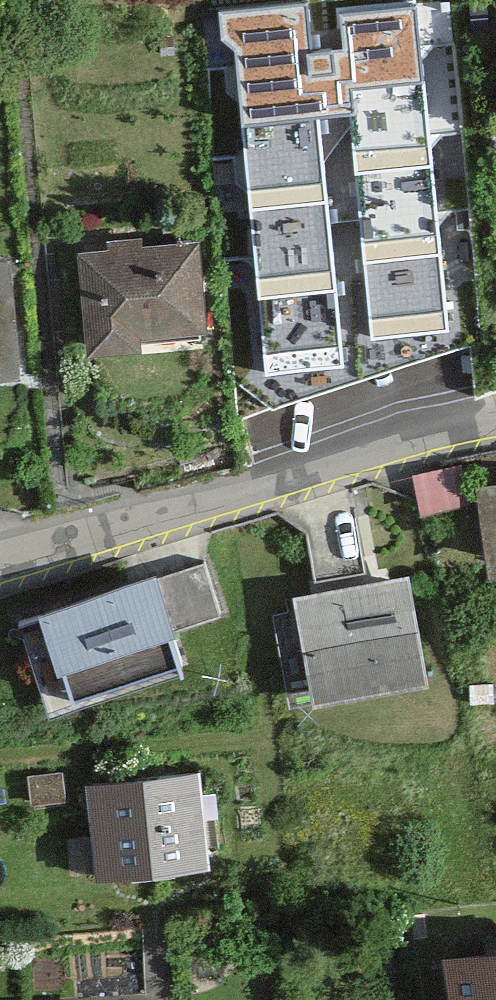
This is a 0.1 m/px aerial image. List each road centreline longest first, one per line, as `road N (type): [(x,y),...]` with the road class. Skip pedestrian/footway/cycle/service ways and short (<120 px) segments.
road 1 (residential): [(0,566),(495,424)]

